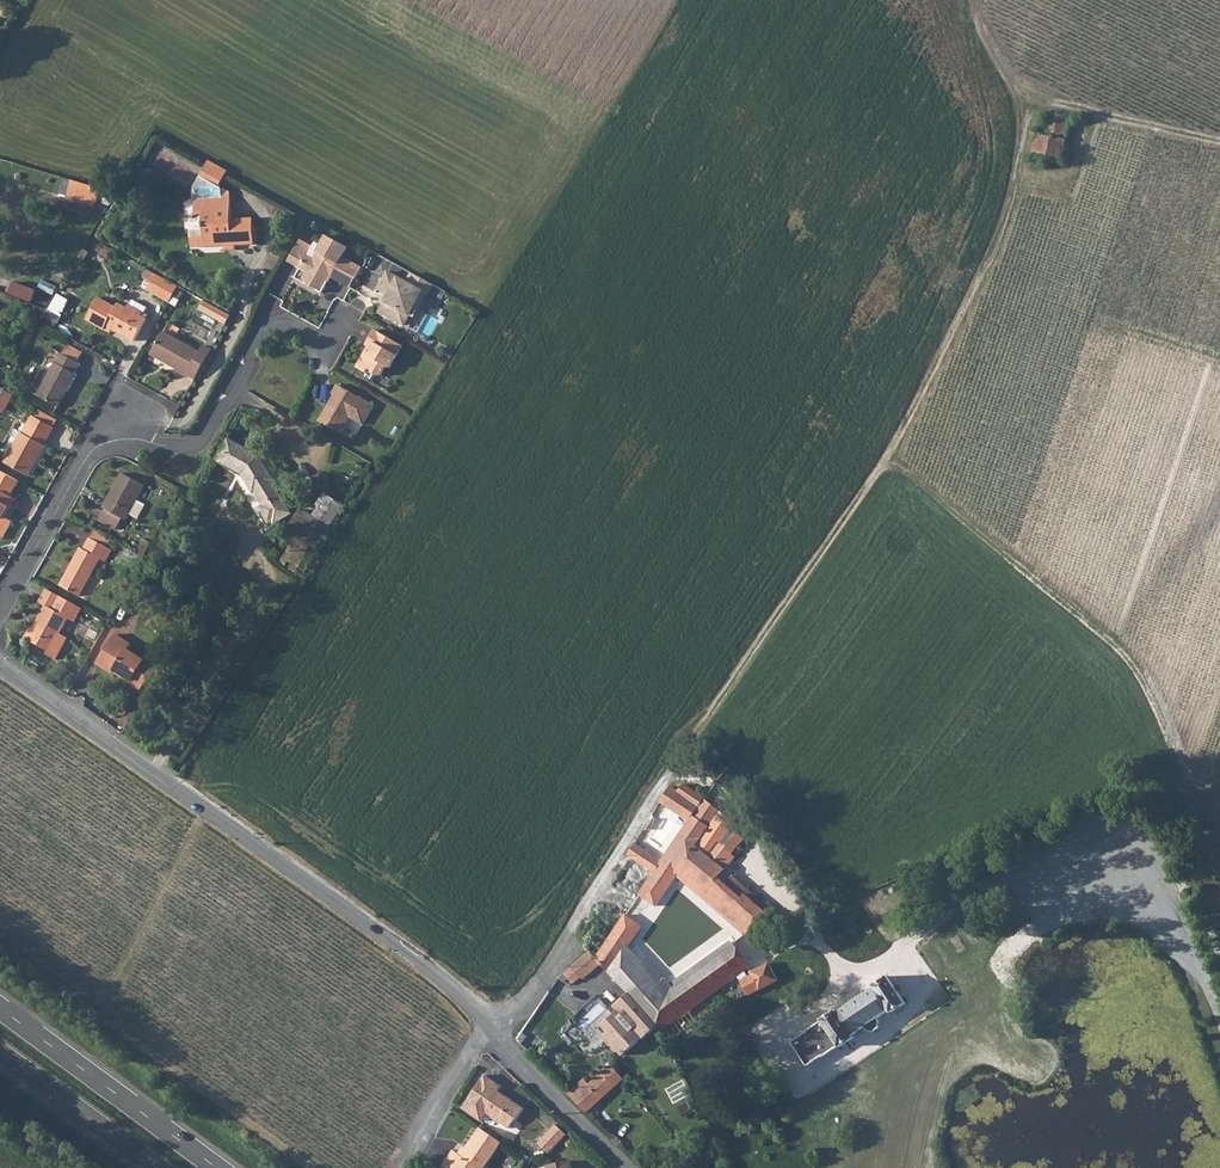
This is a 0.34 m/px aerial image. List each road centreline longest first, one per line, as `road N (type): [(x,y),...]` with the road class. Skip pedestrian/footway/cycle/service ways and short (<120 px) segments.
road 1 (track): [(669,777),(888,453),(998,240),(1029,109),(985,31),(979,0)]
road 2 (unclassified): [(0,663),(456,991),(490,1029)]
road 3 (track): [(888,453),(1127,649),(1158,695),(1193,781),(1219,772)]
road 4 (residential): [(490,1029),(544,978),(669,777),(700,780),(711,792)]
road 5 (residential): [(121,438),(172,447),(204,440),(266,330),(285,321),(322,346)]
road 6 (trunk): [(217,1167),(0,1009)]
road 7 (residential): [(0,611),(95,447),(121,438)]
road 8 (track): [(1029,109),(1048,103),(1088,109),(1219,142)]
road 9 (unclassified): [(490,1029),(628,1167)]
road 10 (trunk): [(0,1053),(157,1167)]
road 11 (residential): [(405,1167),(490,1029)]
road 12 (track): [(1219,357),(1095,318)]

